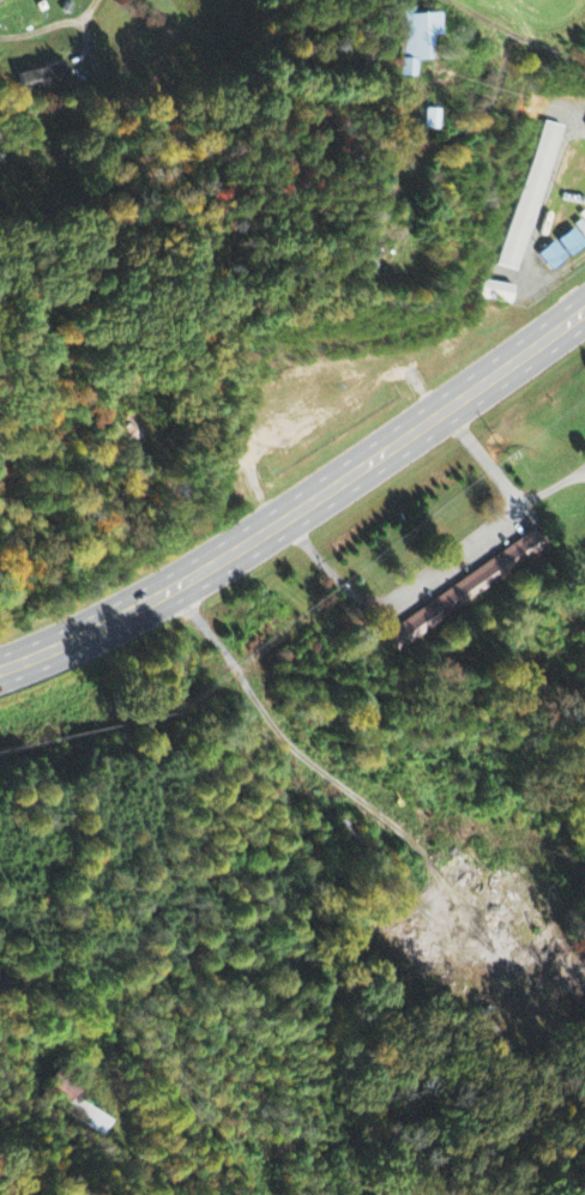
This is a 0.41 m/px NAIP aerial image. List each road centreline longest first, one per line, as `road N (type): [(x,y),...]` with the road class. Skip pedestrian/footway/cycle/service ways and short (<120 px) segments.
road 1 (trunk): [(0,669),(50,653),(218,565),(421,437),(584,309)]
road 2 (residential): [(584,476),(532,500),(508,488),(453,411)]
road 3 (residential): [(584,73),(449,0)]

